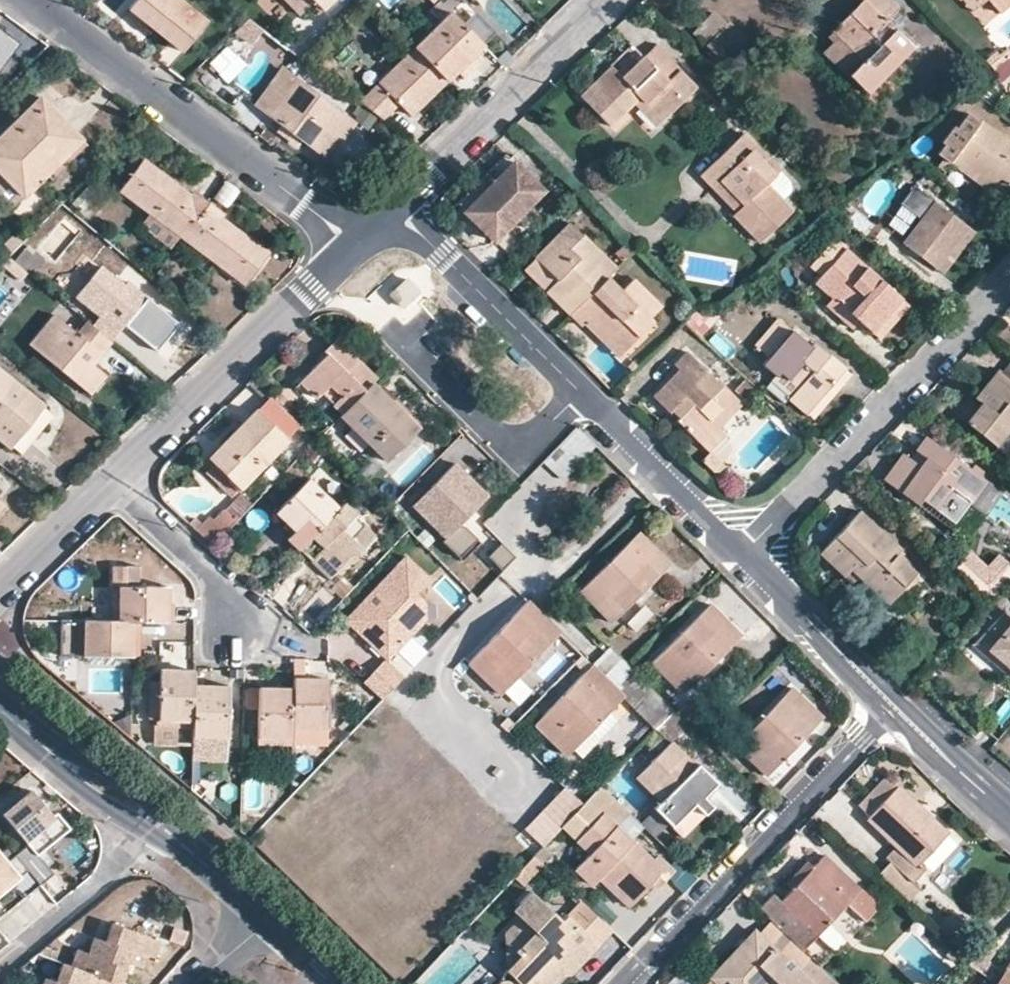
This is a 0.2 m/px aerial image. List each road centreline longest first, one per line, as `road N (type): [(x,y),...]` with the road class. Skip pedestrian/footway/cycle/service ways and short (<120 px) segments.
road 1 (residential): [(331,268),(0,589)]
road 2 (residential): [(28,0),(359,240)]
road 3 (residential): [(898,707),(664,952),(638,960),(616,983)]
road 4 (residential): [(1009,274),(744,553)]
road 5 (residential): [(331,268),(508,438),(534,431),(580,388)]
road 6 (residential): [(604,0),(395,207)]
road 7 (residential): [(395,207),(580,388)]
road 8 (residential): [(580,388),(744,553)]
road 9 (residential): [(744,553),(898,707)]
road 10 (residential): [(898,707),(1009,812)]
road 11 (secondary): [(162,824),(271,919)]
road 12 (secondary): [(162,824),(155,807),(113,770),(57,753)]
road 13 (secondary): [(57,753),(63,769),(117,810),(162,824)]

